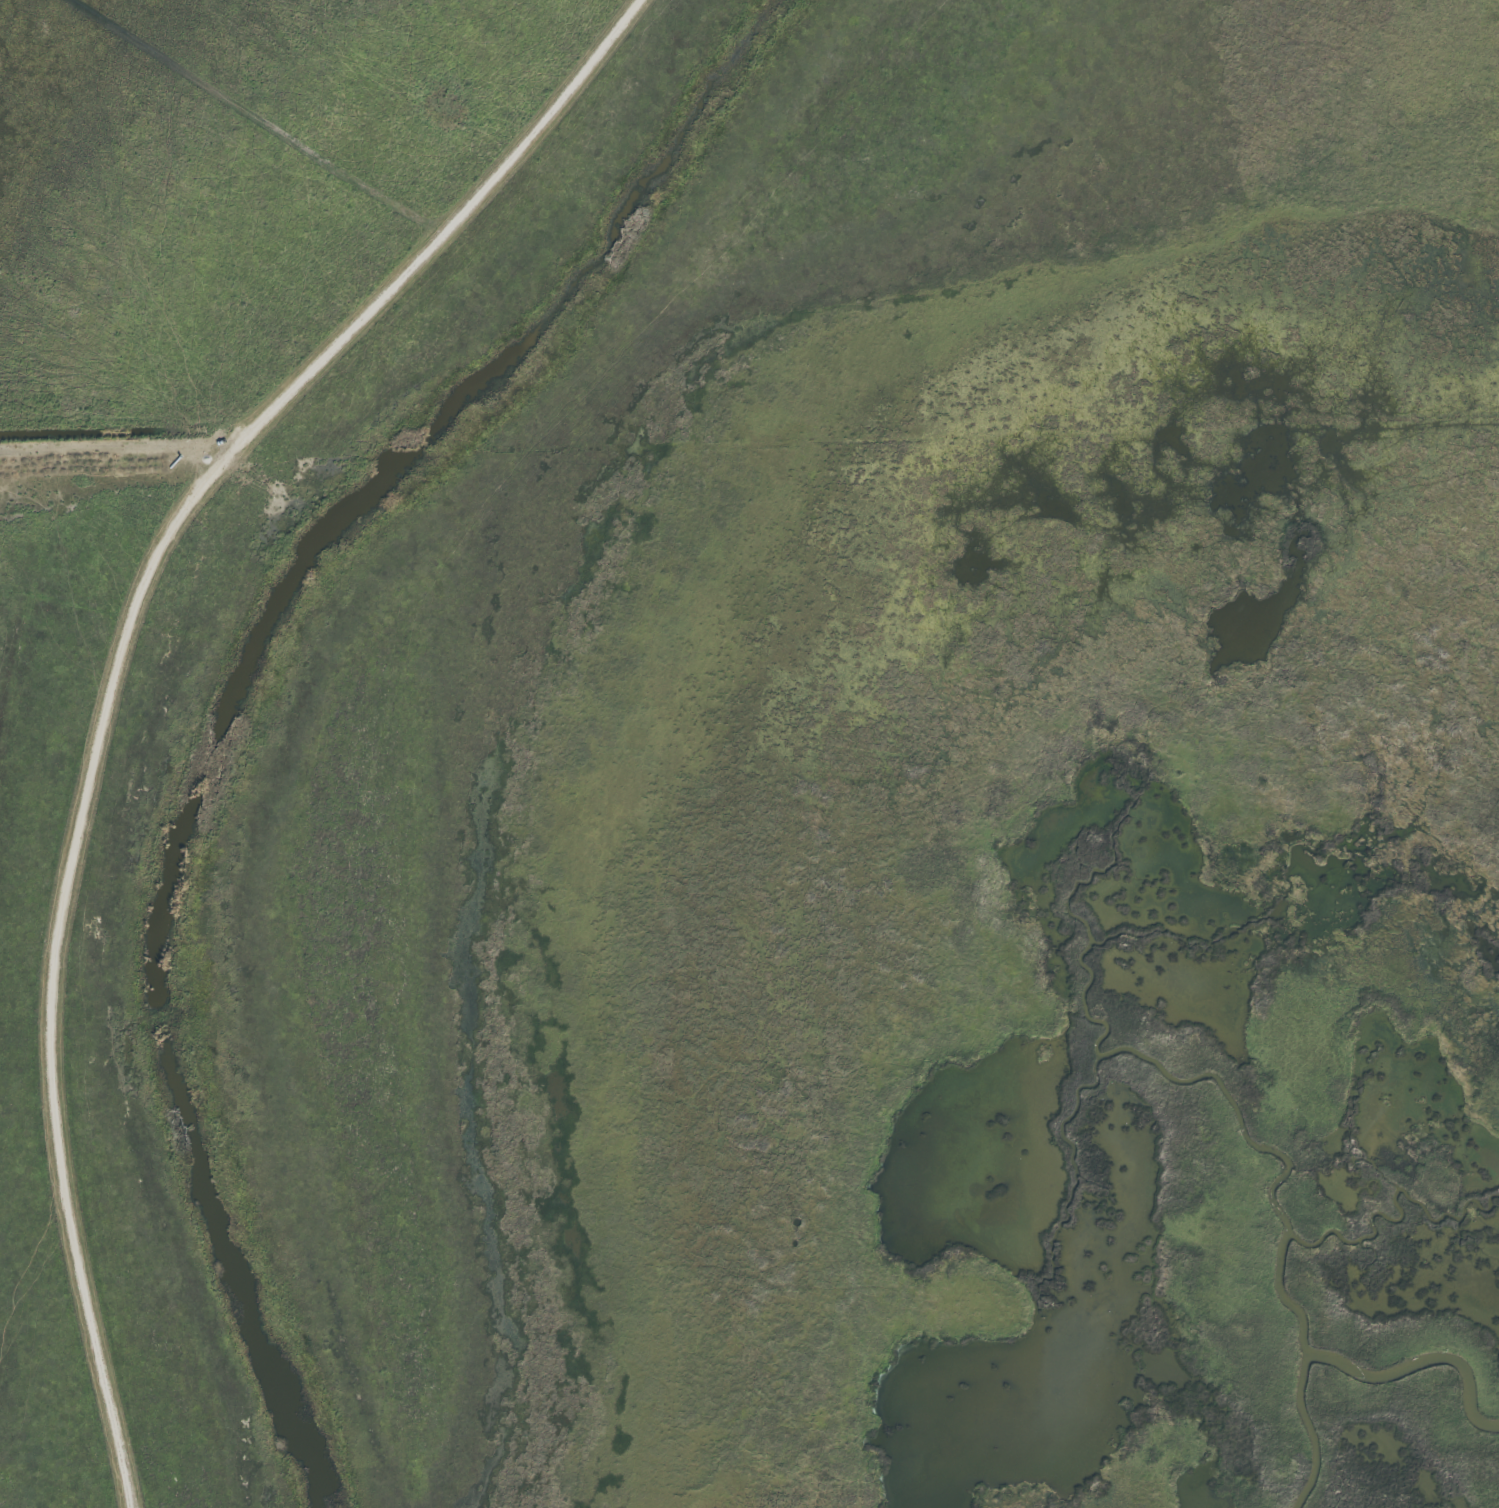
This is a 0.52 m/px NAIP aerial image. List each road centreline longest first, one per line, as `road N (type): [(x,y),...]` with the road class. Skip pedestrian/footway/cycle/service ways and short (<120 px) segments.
road 1 (track): [(645,0),(478,210),(186,514),(139,611),(58,944),(56,1029),(70,1205),(137,1507)]
road 2 (track): [(244,446),(0,451)]

